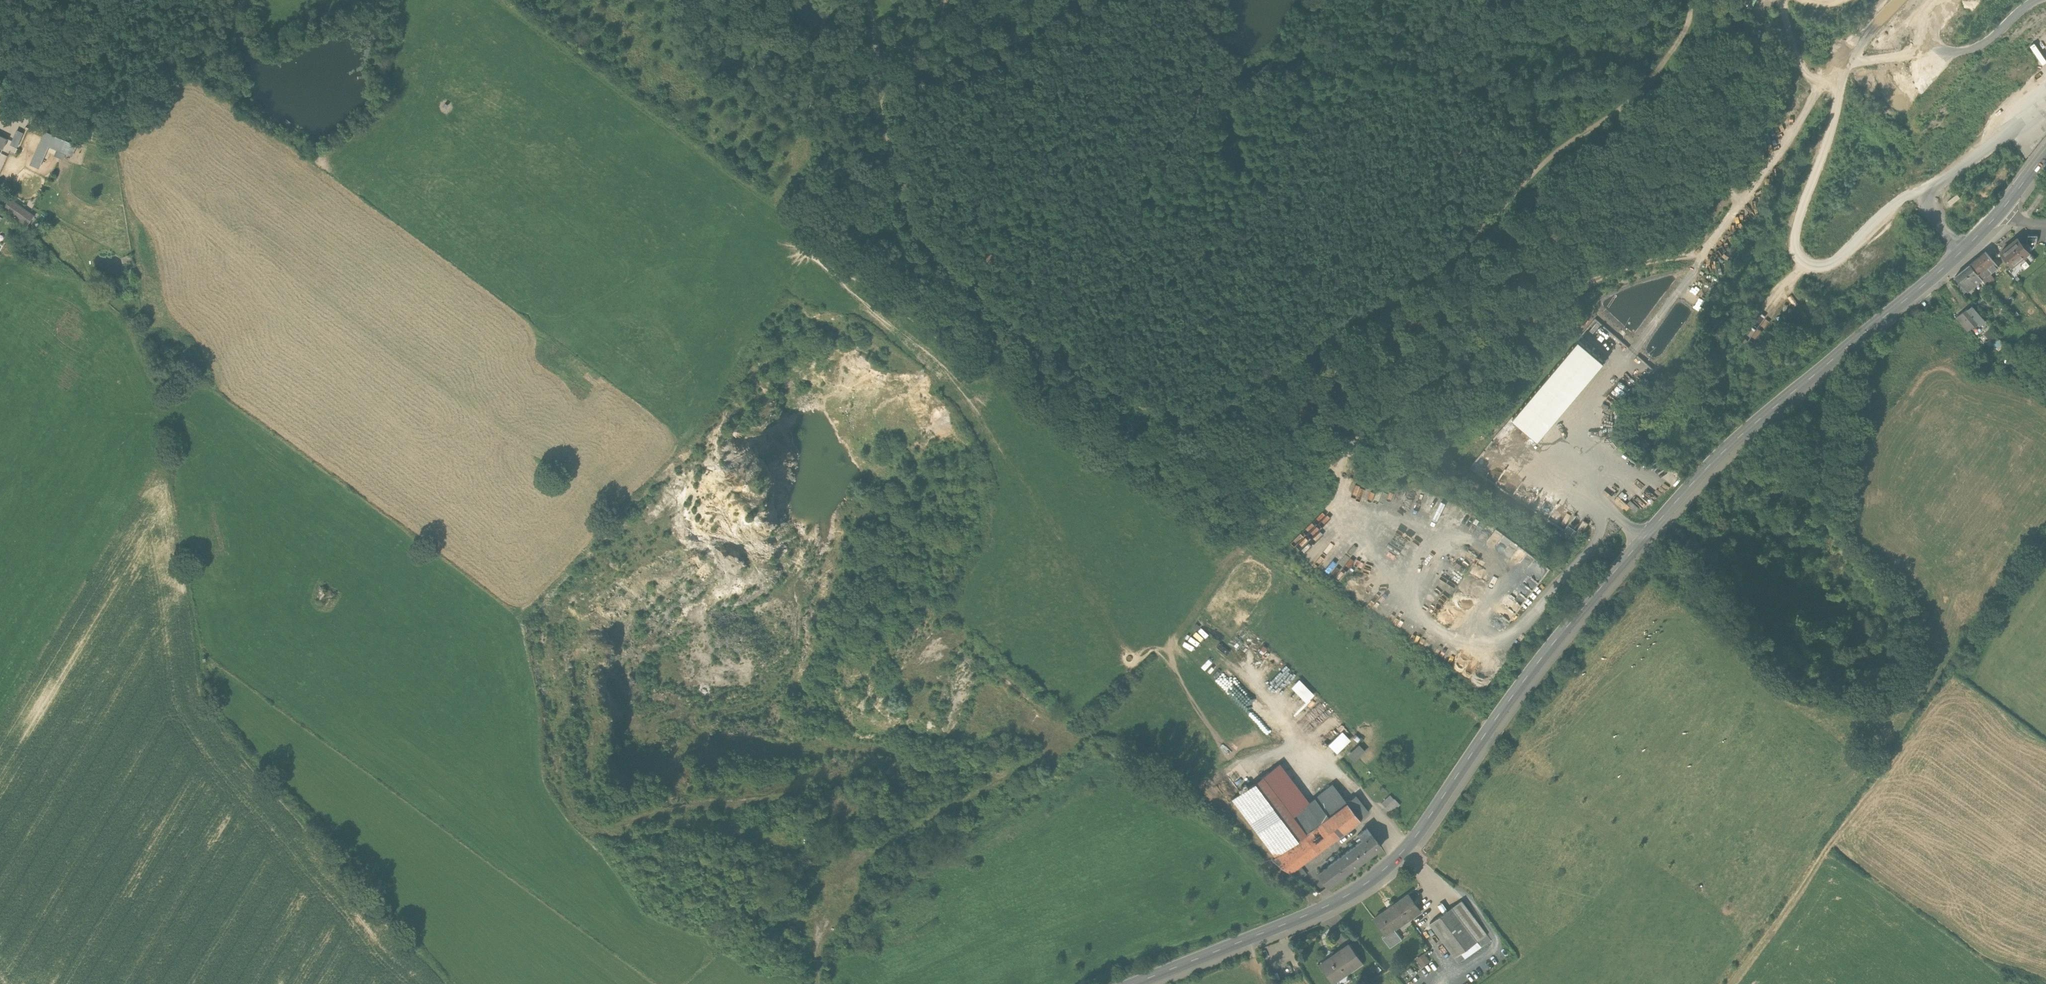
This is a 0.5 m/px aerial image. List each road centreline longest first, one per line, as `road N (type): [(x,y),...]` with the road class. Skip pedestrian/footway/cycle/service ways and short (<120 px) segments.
road 1 (track): [(1688,0),(1685,28),(1637,95),(1531,174),(1432,278),(1362,312),(1207,414),(1179,419),(1065,360),(923,239),(891,160),(867,0)]
road 2 (secondary): [(2000,217),(1935,279),(1760,416),(1536,666),(1422,827),(1367,884),(1136,983)]
road 3 (track): [(817,983),(833,895),(858,863),(1091,729),(1245,538),(1327,462),(1389,469),(1463,451),(1620,478)]
road 4 (track): [(1327,462),(1429,370),(1557,297),(1632,267),(1703,251),(1736,205),(1731,150)]
road 5 (track): [(1226,564),(838,261)]
road 6 (track): [(923,42),(972,65),(994,67),(1109,0)]
road 7 (track): [(1729,983),(1831,841),(1843,843)]
road 8 (track): [(97,0),(56,68),(3,109)]
road 9 (track): [(3,109),(123,147)]

